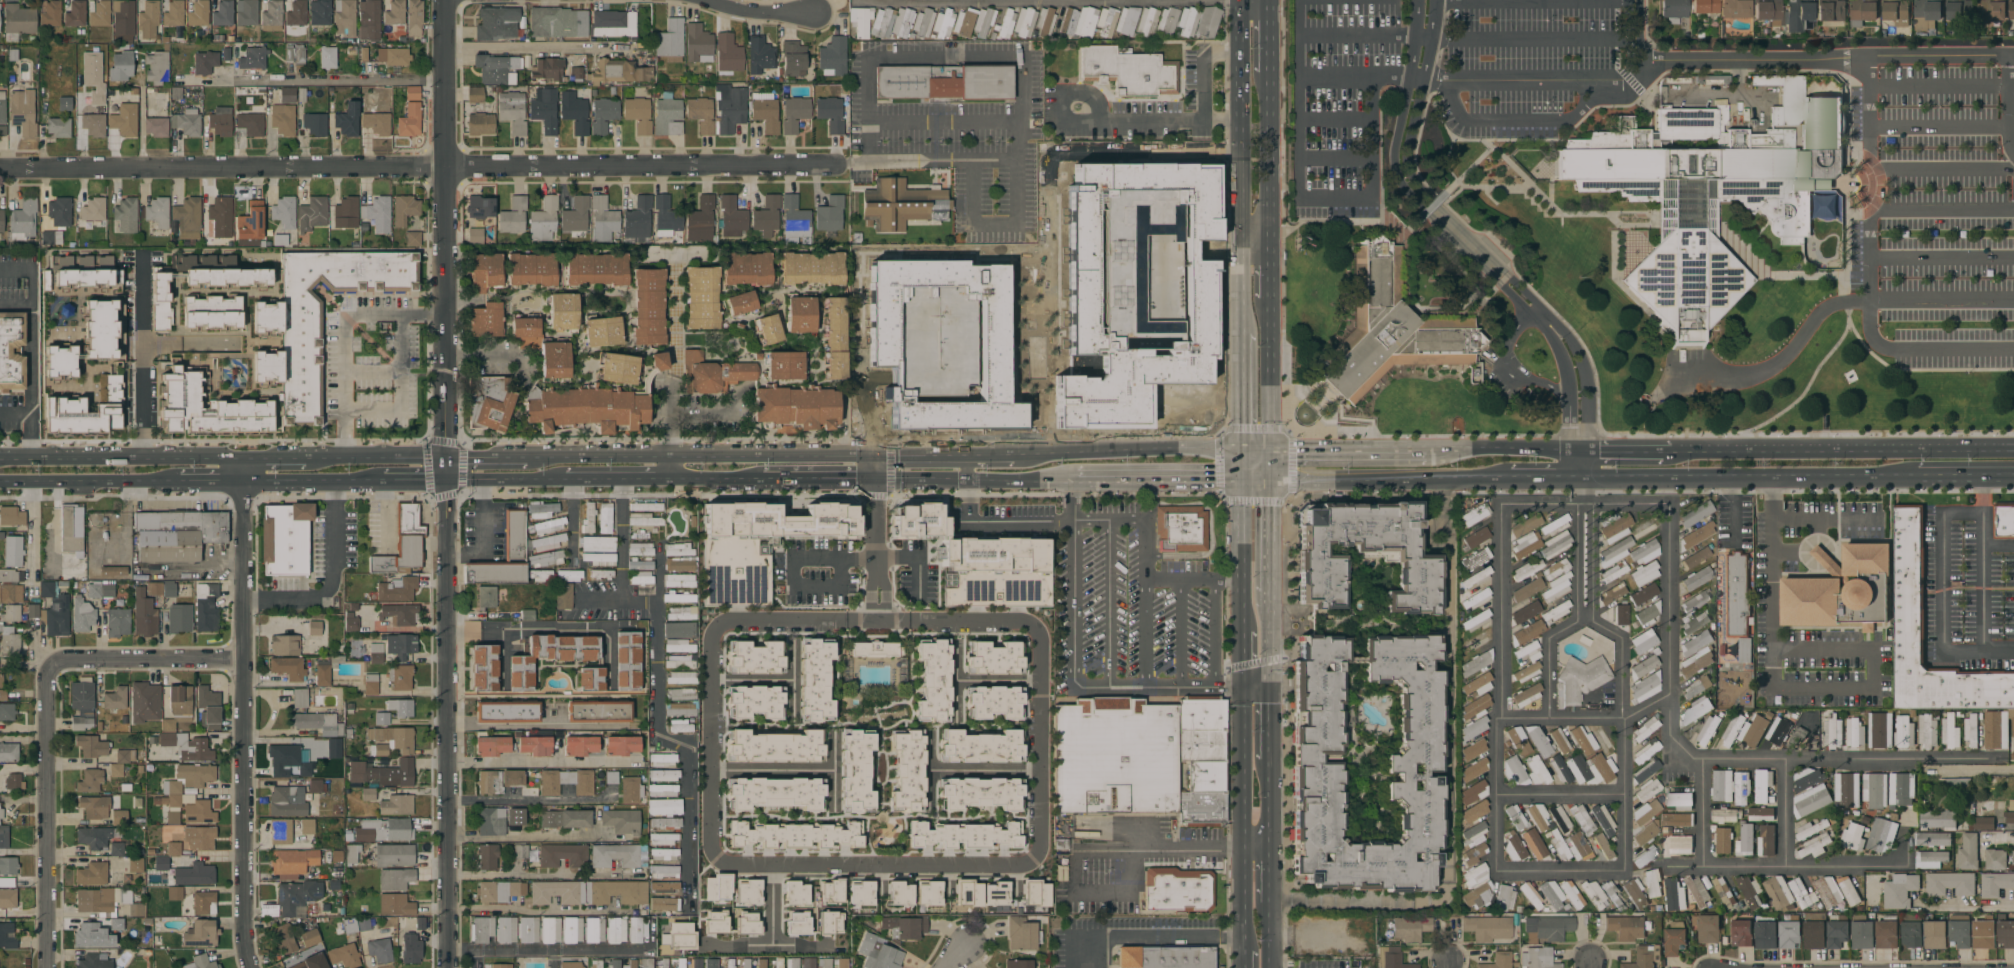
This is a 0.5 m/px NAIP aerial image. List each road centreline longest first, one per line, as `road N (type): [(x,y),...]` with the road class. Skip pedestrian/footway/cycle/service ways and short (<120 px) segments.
road 1 (residential): [(1036,854),(1039,640),(1030,624),(732,621),(712,634),(710,844),(720,862),(1018,865),(1036,854)]
road 2 (residential): [(0,166),(837,164)]
road 3 (residential): [(1417,0),(1396,172),(1425,213),(1548,335),(1569,391),(1571,450)]
road 4 (residential): [(244,455),(249,967)]
road 5 (residential): [(446,0),(447,453)]
road 6 (residential): [(1591,450),(1586,380),(1571,340),(1415,174),(1412,138),(1426,80)]
road 7 (residential): [(447,556),(448,967)]
road 8 (tertiary): [(1592,478),(1915,476)]
road 9 (residential): [(52,668),(49,967)]
road 10 (secondary): [(670,481),(965,482)]
road 11 (secondary): [(965,453),(671,455)]
road 12 (secondary): [(1240,453),(965,453)]
road 13 (primary): [(1238,1),(1239,250)]
road 14 (tertiary): [(1269,483),(1517,478)]
road 15 (secondary): [(244,455),(0,456)]
road 16 (tertiary): [(2013,449),(1769,449)]
road 17 (residential): [(52,668),(72,661),(244,661)]
road 18 (primary): [(1240,604),(1241,791)]
road 19 (secondary): [(0,486),(174,484)]
road 20 (primary): [(1267,250),(1267,77)]
road 21 (residential): [(873,454),(878,622)]
road 22 (secondary): [(1074,482),(1240,484)]
road 23 (tertiary): [(1591,450),(1426,454)]
road 24 (tertiary): [(1426,454),(1269,455)]
road 25 (primary): [(1269,455),(1268,299)]
road 26 (secondary): [(671,455),(526,454)]
road 27 (primary): [(1267,755),(1268,611)]
road 28 (secondary): [(447,453),(304,455)]
road 29 (residential): [(1539,305),(1516,328),(1508,355),(1524,378),(1569,400)]
road 30 (secondary): [(244,483),(381,481)]
road 31 (primary): [(1268,611),(1269,483)]
road 32 (primary): [(1240,484),(1240,604)]

